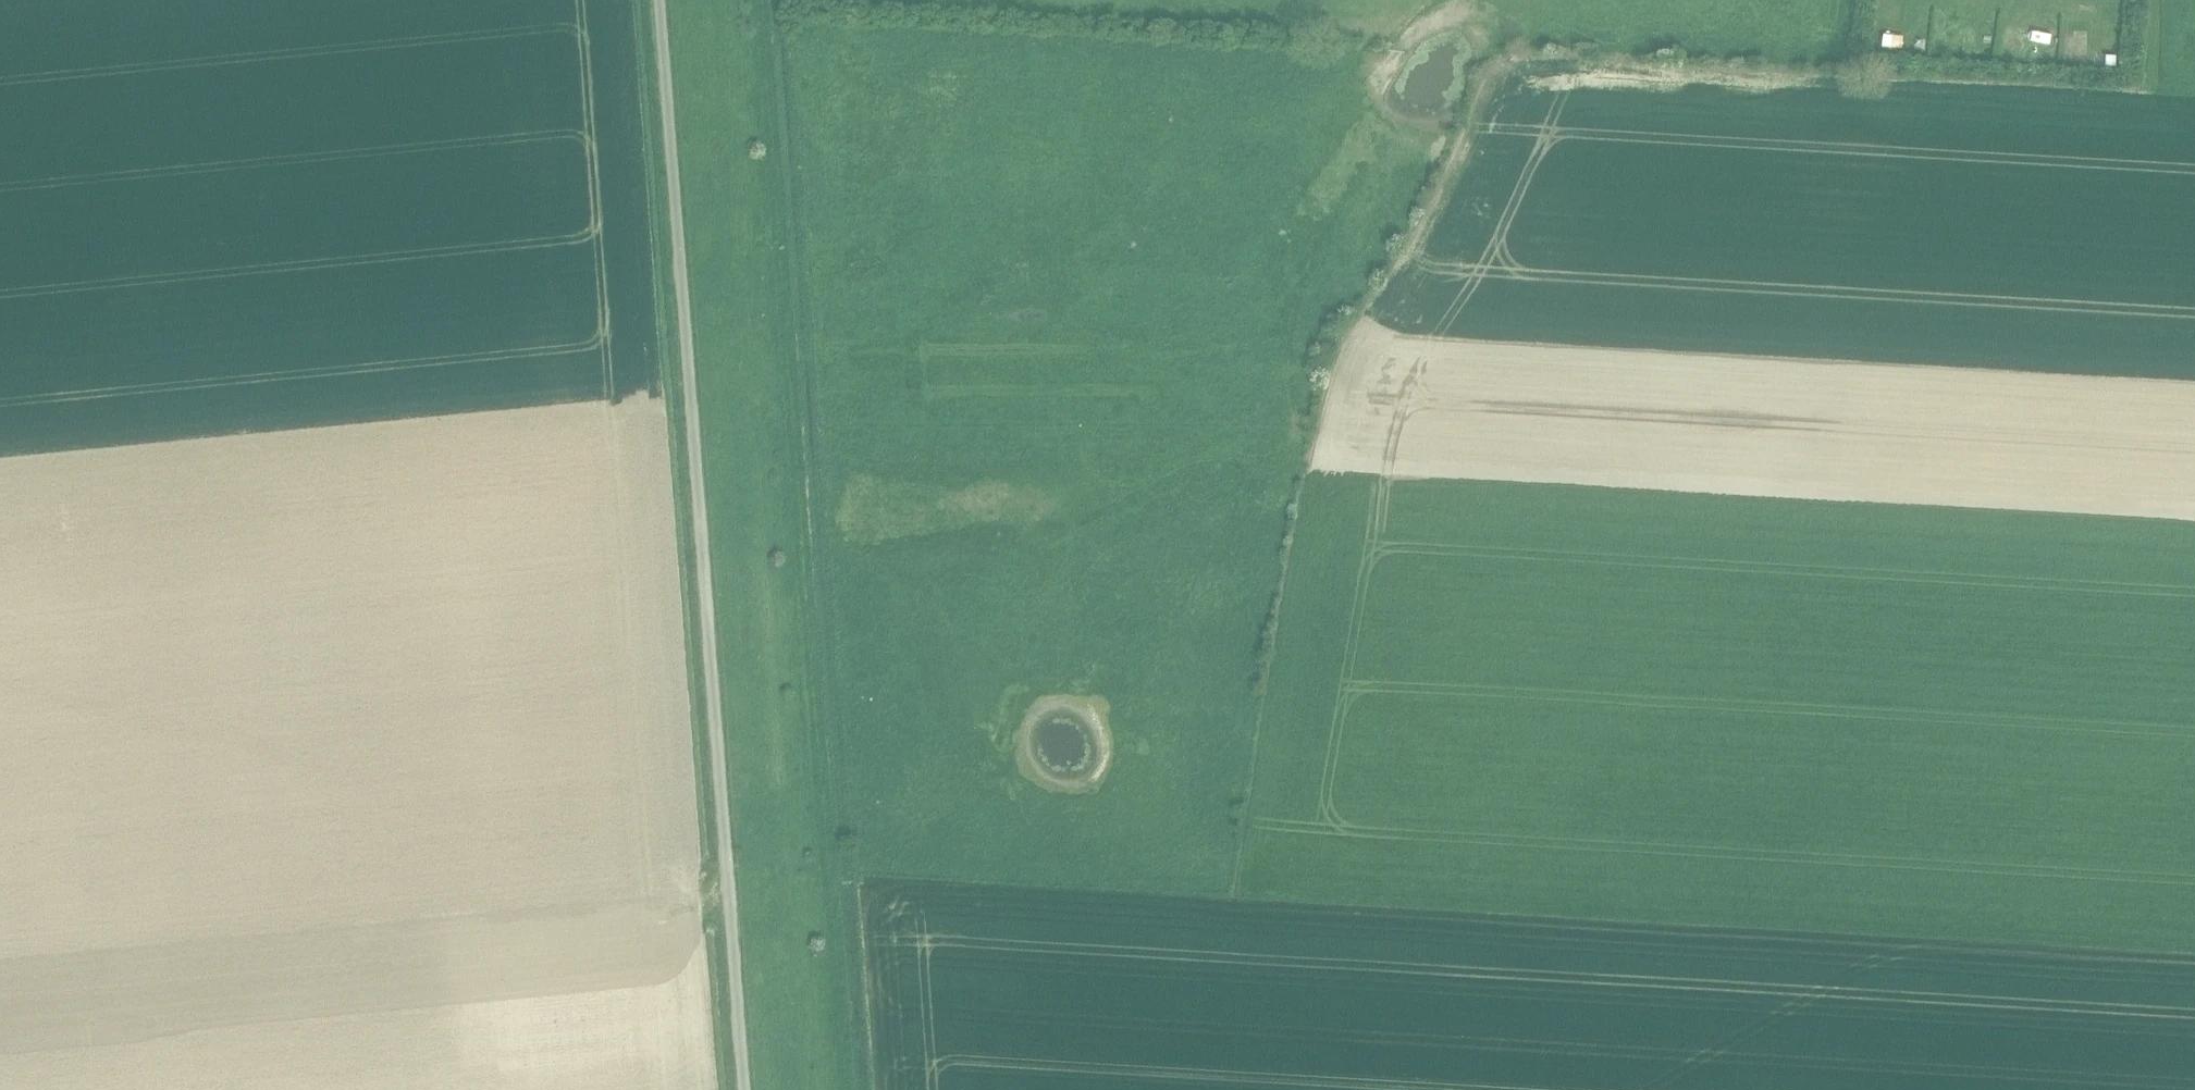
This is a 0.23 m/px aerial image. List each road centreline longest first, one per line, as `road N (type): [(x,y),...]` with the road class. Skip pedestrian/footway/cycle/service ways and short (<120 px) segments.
road 1 (unclassified): [(732,1089),(646,0)]

